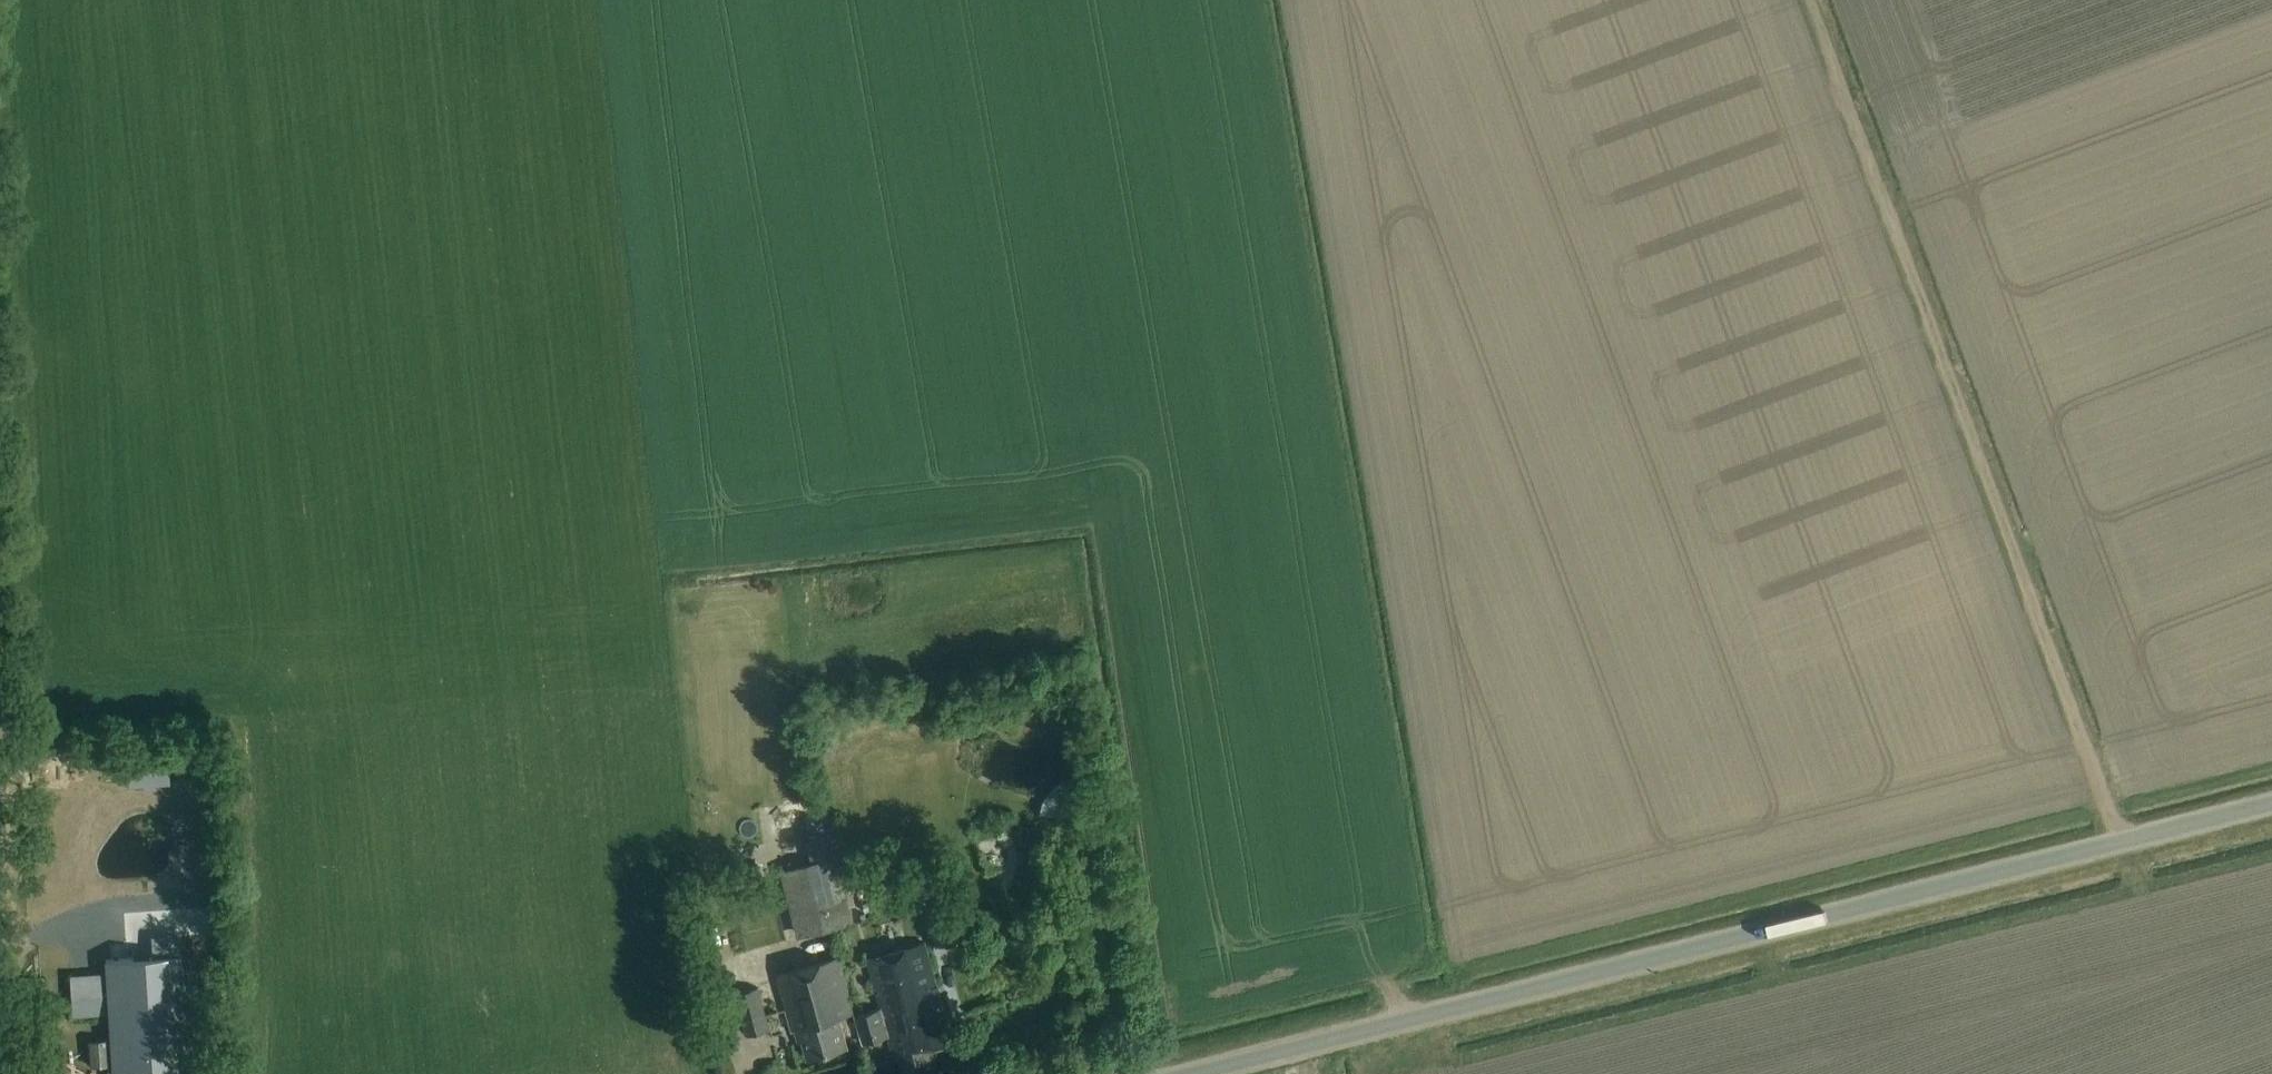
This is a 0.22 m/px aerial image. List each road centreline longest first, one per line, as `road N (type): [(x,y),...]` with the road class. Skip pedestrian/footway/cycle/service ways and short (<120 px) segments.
road 1 (tertiary): [(1197,1073),(2271,803)]
road 2 (track): [(0,761),(13,1073)]

